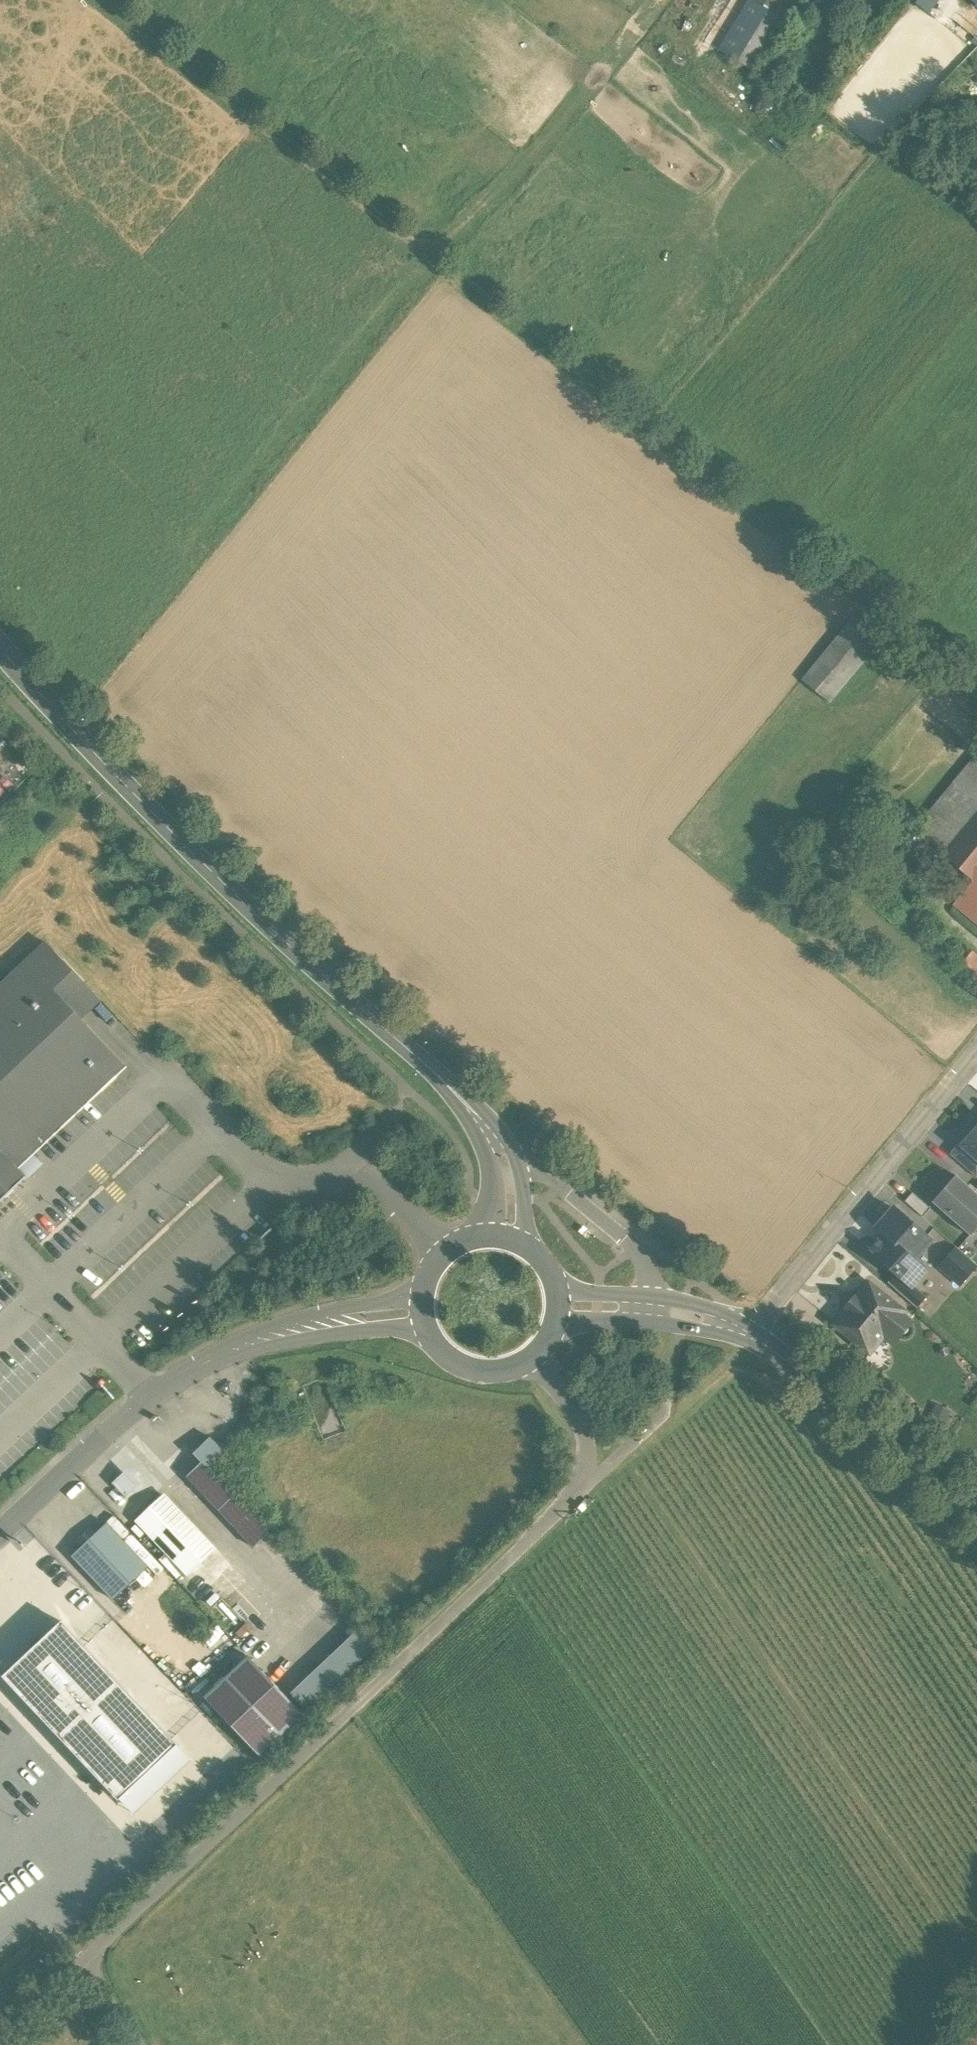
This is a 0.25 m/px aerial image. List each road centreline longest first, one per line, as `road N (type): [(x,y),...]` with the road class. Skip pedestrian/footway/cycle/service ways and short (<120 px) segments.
road 1 (track): [(976,695),(103,0)]
road 2 (tertiary): [(412,1054),(203,865),(0,646)]
road 3 (residential): [(976,1060),(750,1335)]
road 4 (tertiary): [(976,1521),(750,1335)]
road 5 (unclassified): [(426,1291),(285,1321),(196,1361),(172,1384)]
road 6 (unclassified): [(172,1384),(283,1346),(427,1320)]
road 7 (tertiary): [(524,1246),(519,1177),(502,1137),(412,1054)]
road 8 (unclassified): [(172,1384),(0,1539)]
road 9 (tertiary): [(412,1054),(465,1120),(489,1171),(491,1194),(473,1240)]
road 10 (tertiary): [(747,1334),(732,1316),(685,1302),(554,1287)]
road 11 (tertiary): [(551,1327),(596,1322),(747,1334)]
road 12 (tertiary): [(427,1320),(454,1357),(484,1367),(529,1355),(551,1327)]

